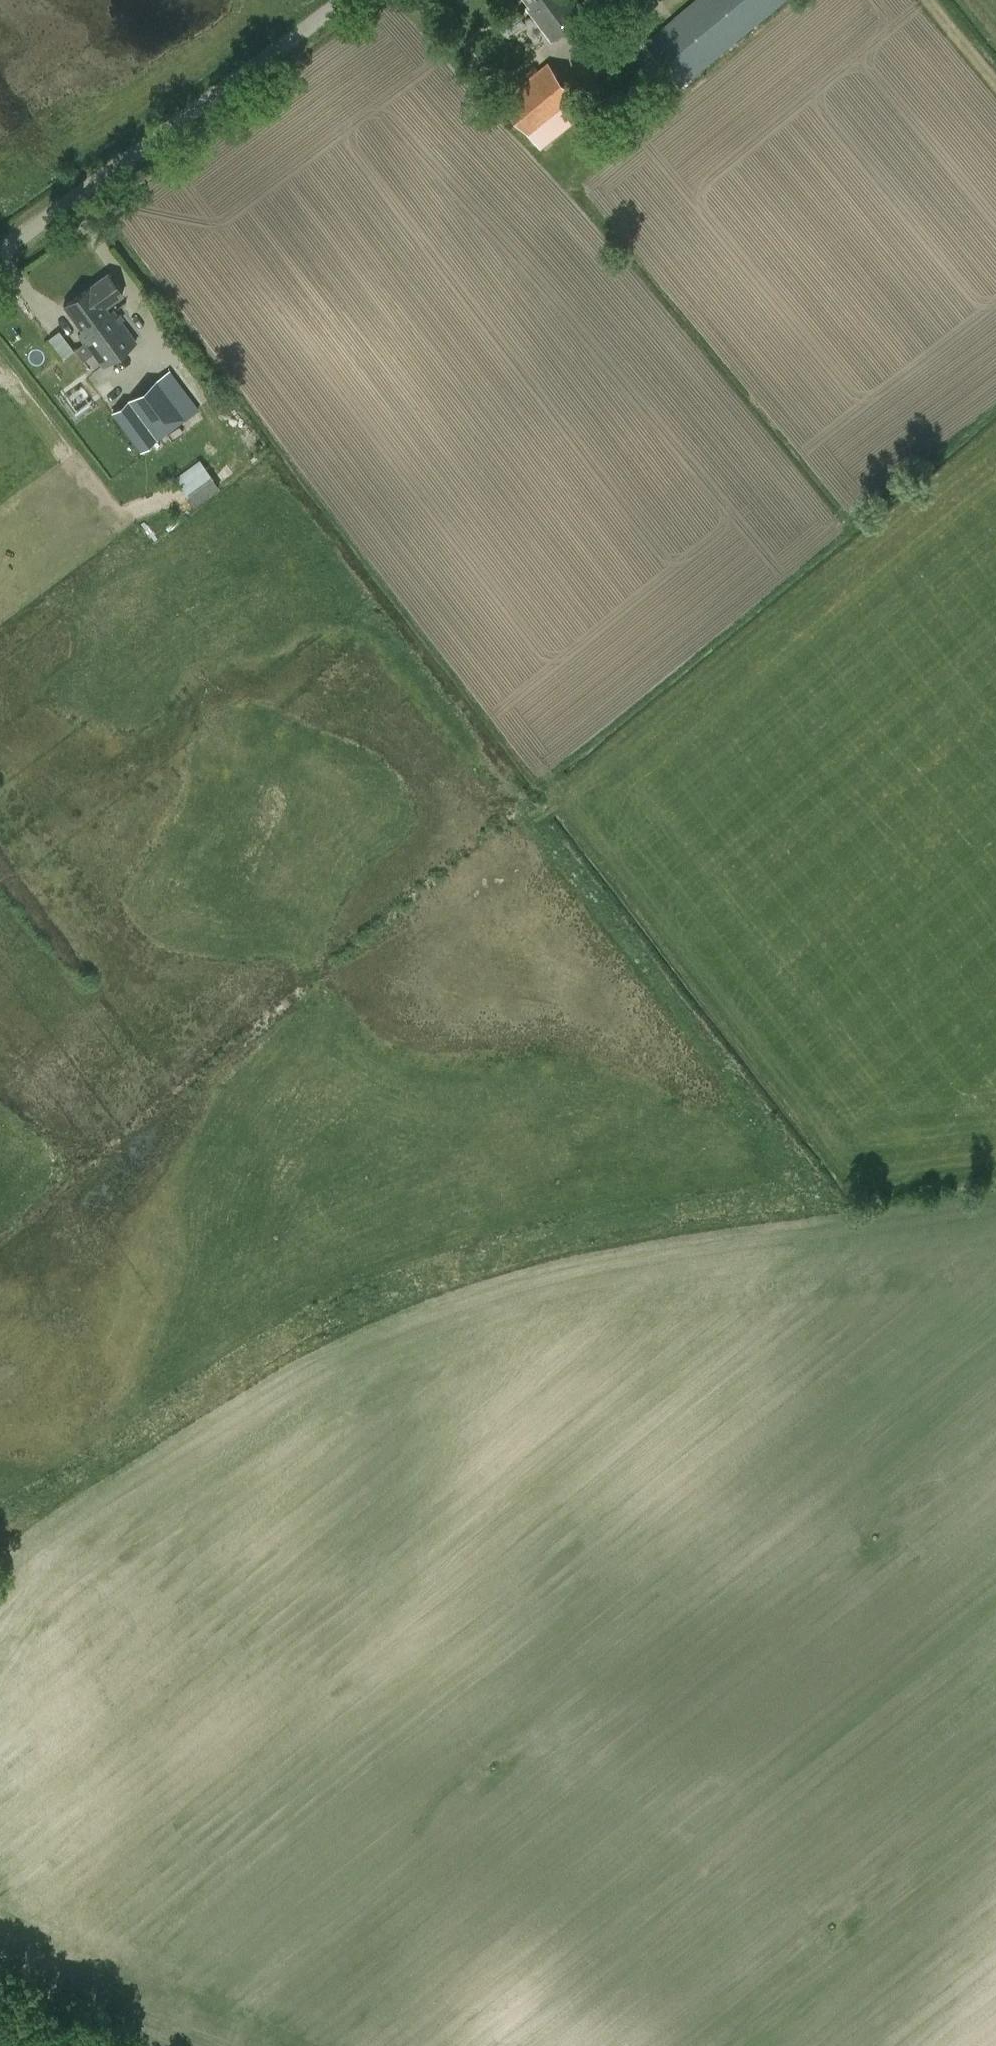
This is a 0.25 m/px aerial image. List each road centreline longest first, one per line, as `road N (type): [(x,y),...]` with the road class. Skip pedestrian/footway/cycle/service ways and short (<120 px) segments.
road 1 (unclassified): [(0,253),(347,0)]

